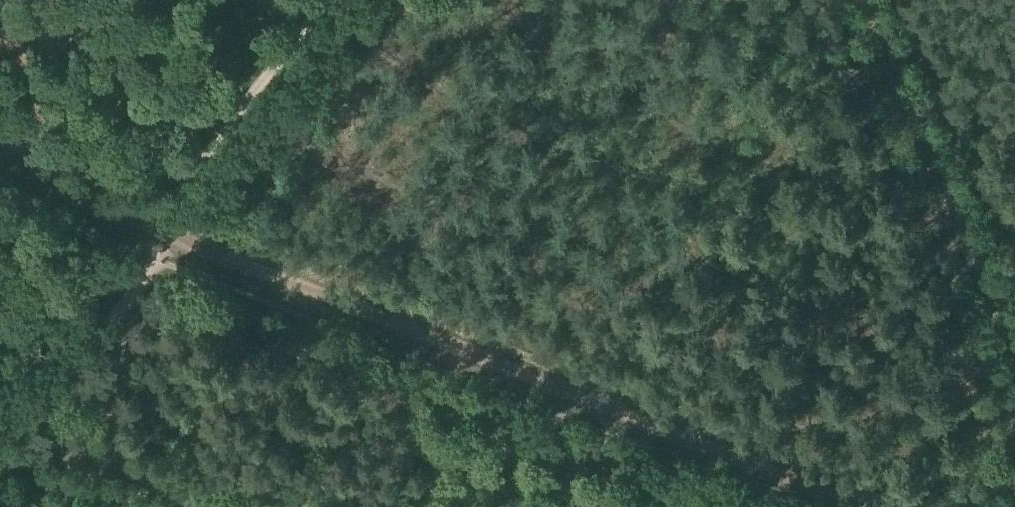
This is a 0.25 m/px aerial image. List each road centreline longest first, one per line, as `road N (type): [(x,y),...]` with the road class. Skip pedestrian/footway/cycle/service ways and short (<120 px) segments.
road 1 (track): [(0,155),(132,228),(866,506)]
road 2 (track): [(7,444),(148,271),(200,160),(312,0)]
road 3 (track): [(852,0),(1014,380)]
road 4 (unclassified): [(0,453),(7,444),(155,506)]

